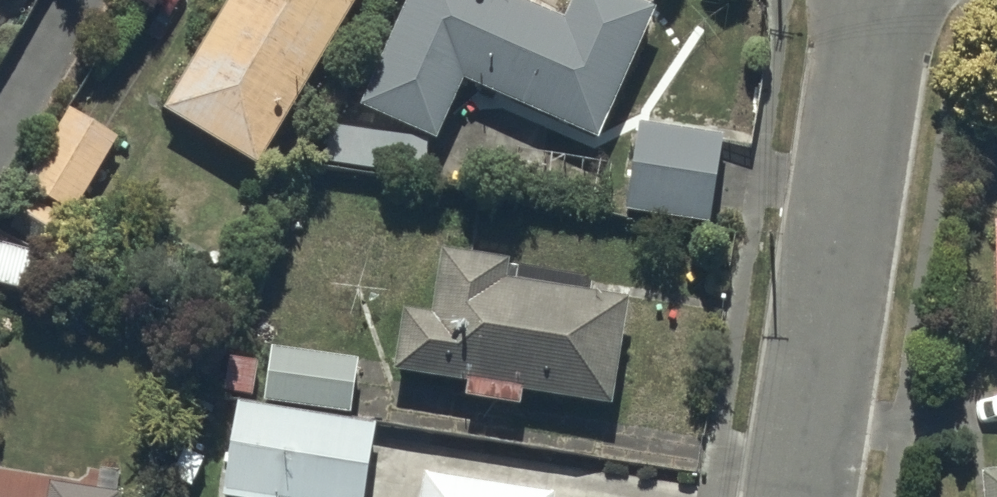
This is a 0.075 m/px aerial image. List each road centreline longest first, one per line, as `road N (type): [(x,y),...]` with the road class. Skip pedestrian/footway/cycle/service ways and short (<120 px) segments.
road 1 (residential): [(788,496),(861,0)]

